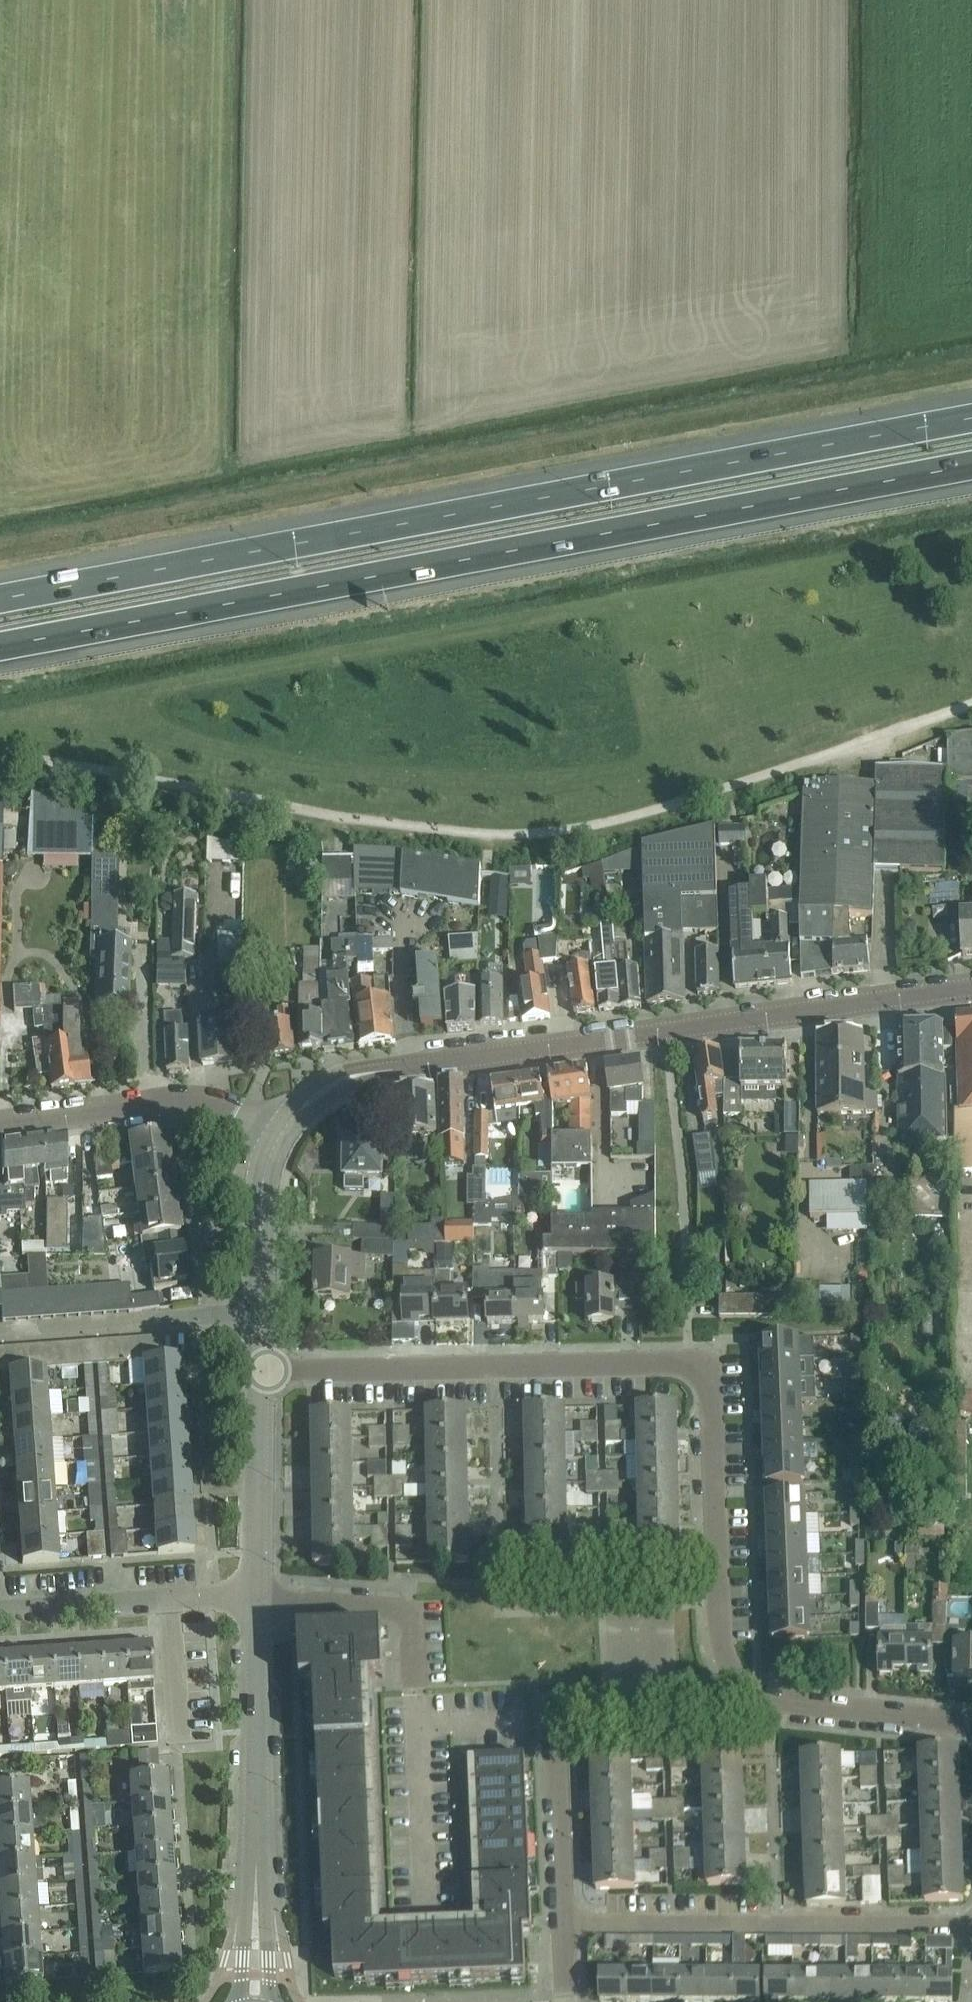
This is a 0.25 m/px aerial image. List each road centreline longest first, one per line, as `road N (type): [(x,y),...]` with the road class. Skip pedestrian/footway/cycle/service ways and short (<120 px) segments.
road 1 (secondary): [(0,395),(971,214)]
road 2 (motorway): [(0,644),(971,465)]
road 3 (motorway): [(971,418),(0,597)]
road 4 (secondary): [(971,186),(0,363)]
road 5 (secondary): [(278,1137),(316,1095),(367,1073),(971,986)]
road 6 (residential): [(971,1722),(773,1700),(728,1666),(719,1631),(711,1395),(704,1371),(688,1361)]
road 7 (residential): [(261,1369),(688,1361)]
road 8 (residential): [(566,2001),(553,1694)]
road 9 (secondary): [(254,1901),(257,1597)]
road 10 (residential): [(0,1123),(167,1098),(232,1110),(278,1137)]
road 11 (residential): [(0,1610),(257,1597)]
road 12 (secondary): [(261,1369),(262,1180),(278,1137)]
road 13 (secondary): [(257,1597),(261,1369)]

